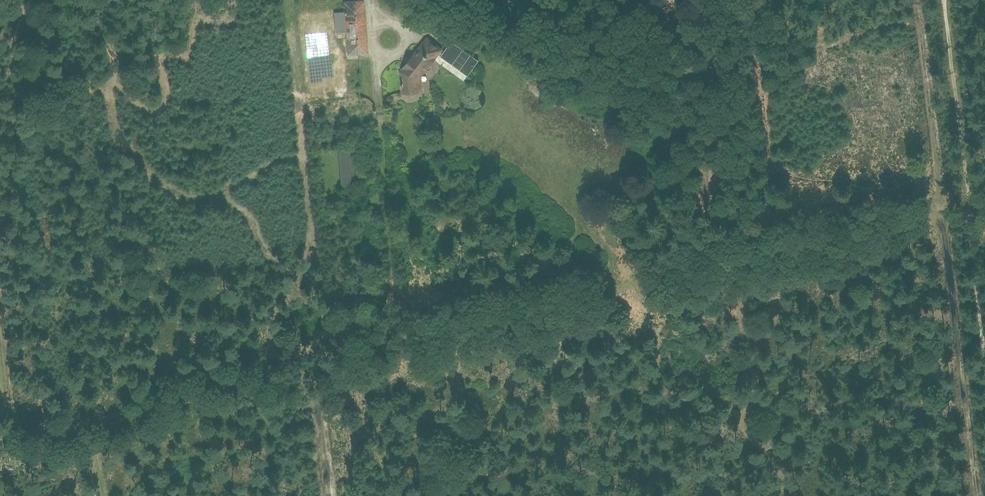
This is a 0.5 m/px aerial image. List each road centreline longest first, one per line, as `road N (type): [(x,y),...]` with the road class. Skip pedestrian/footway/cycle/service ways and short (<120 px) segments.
road 1 (track): [(0,437),(931,208)]
road 2 (track): [(370,0),(395,310),(318,338),(335,495)]
road 3 (track): [(965,495),(931,208)]
road 4 (track): [(960,201),(937,0)]
road 5 (track): [(960,201),(984,361)]

